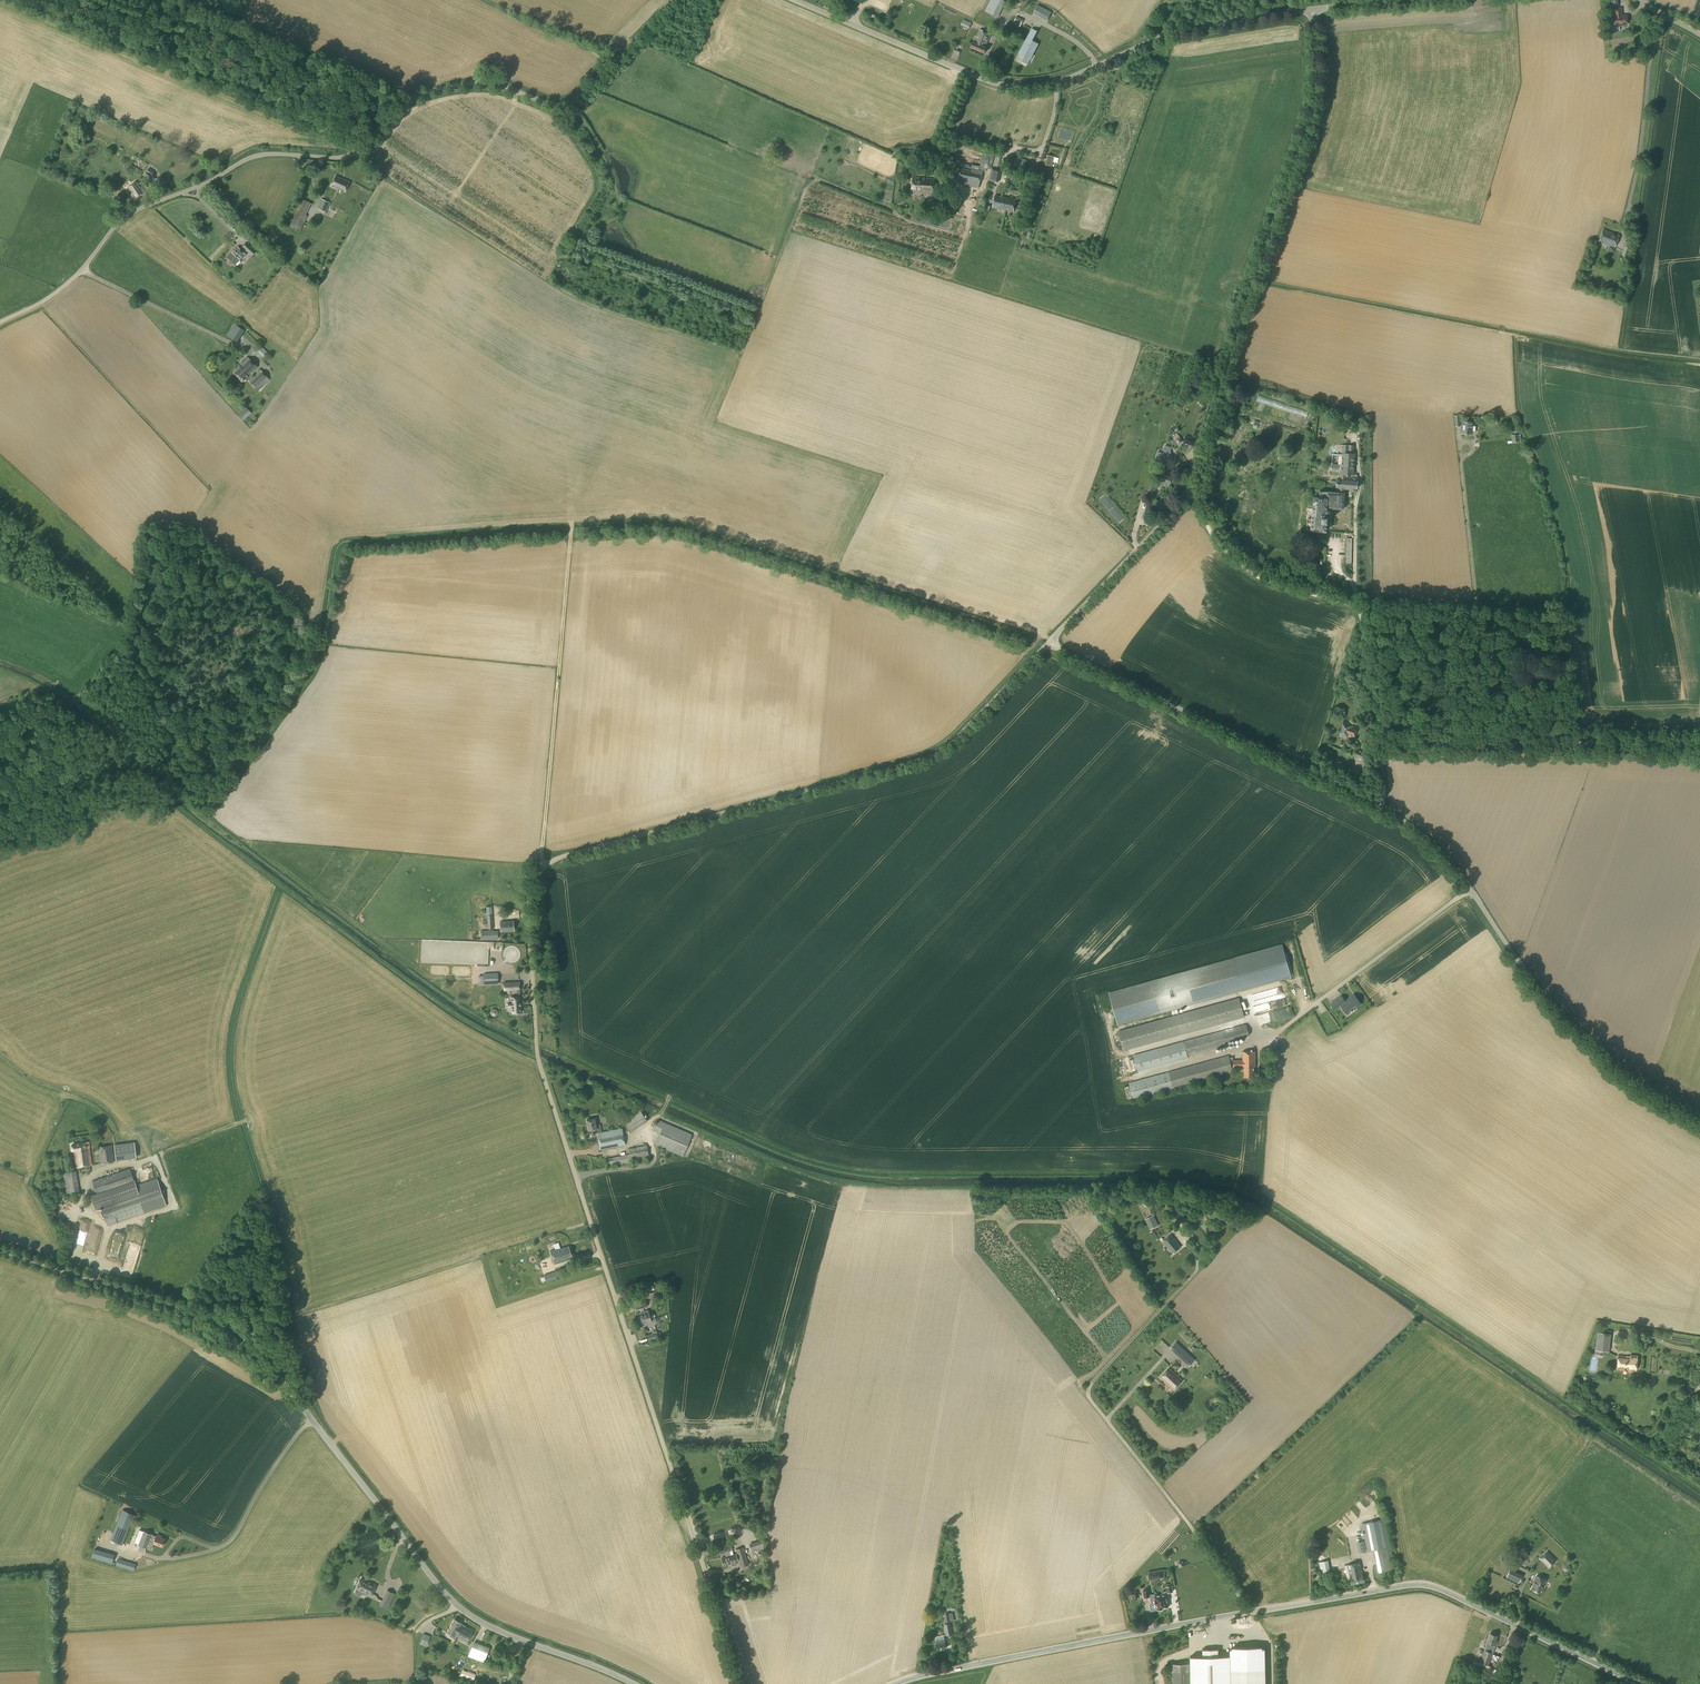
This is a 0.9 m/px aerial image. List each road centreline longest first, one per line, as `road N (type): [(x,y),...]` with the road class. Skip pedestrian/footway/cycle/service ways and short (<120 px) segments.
road 1 (unclassified): [(741,1683),(539,1064),(531,885),(557,860),(932,757),(1047,645)]
road 2 (unclassified): [(0,323),(61,291),(124,219),(255,157),(351,155),(406,102),(463,84),(567,103),(675,0)]
road 3 (tertiary): [(633,1683),(468,1614),(236,1329),(0,1251)]
road 4 (unclassified): [(1047,645),(1189,488),(1313,109),(1312,10)]
road 5 (tertiary): [(1312,10),(1172,35),(1056,85),(1015,88),(795,0)]
road 6 (unclassified): [(1699,1118),(1582,1032),(1506,944),(1450,857),(1380,807)]
road 7 (tertiary): [(1252,1613),(1431,1586),(1635,1683)]
road 8 (unclassified): [(1252,1613),(1090,1387),(1178,1293)]
road 9 (unclassified): [(1380,807),(1047,645)]
road 10 (tertiary): [(896,1683),(1252,1613)]
road 11 (track): [(571,530),(545,867)]
road 12 (track): [(1699,747),(1377,739)]
road 13 (track): [(537,1056),(455,1014),(280,885)]
road 14 (track): [(46,691),(280,885)]
road 15 (track): [(1187,492),(1243,570),(1357,606)]
road 16 (unclassified): [(1380,807),(1384,789),(1357,606)]
road 17 (track): [(0,513),(123,622)]
road 18 (tertiary): [(1312,10),(1444,0)]

